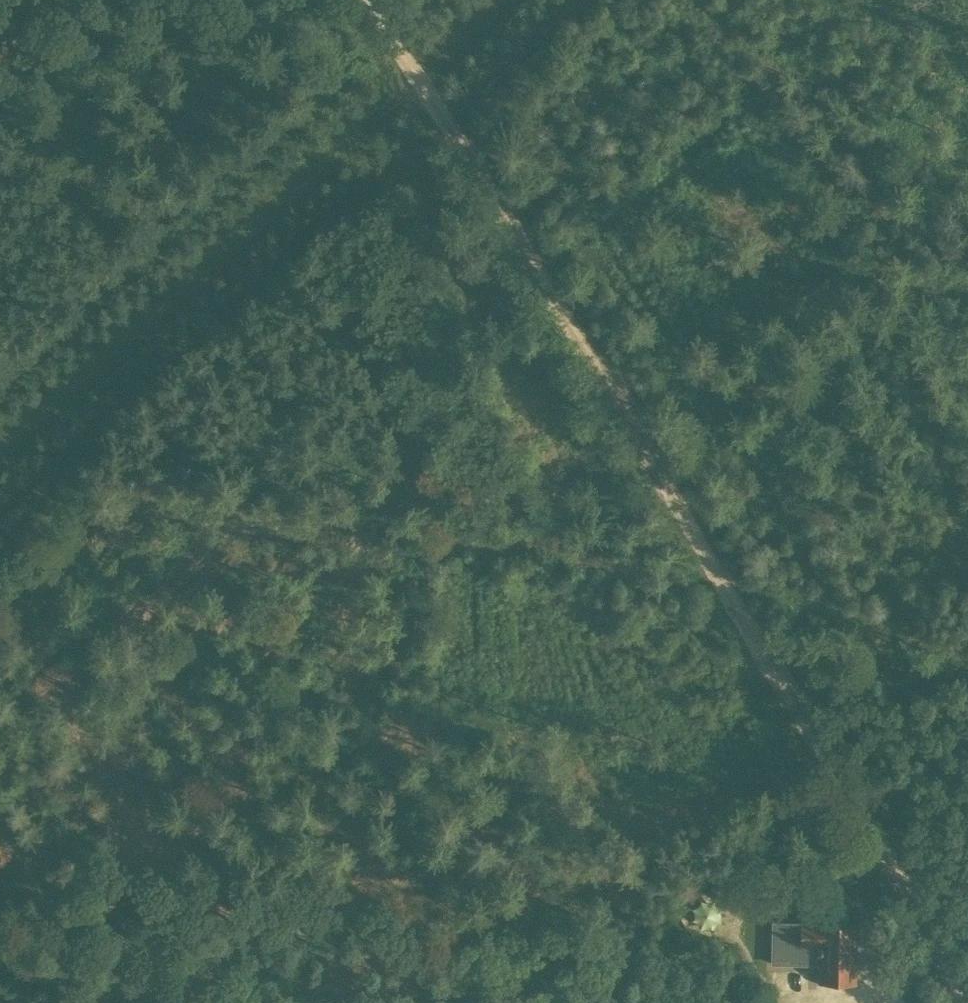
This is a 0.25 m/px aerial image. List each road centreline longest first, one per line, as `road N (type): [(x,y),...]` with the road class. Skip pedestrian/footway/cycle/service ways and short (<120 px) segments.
road 1 (track): [(953,1002),(413,84)]
road 2 (track): [(413,84),(0,451)]

